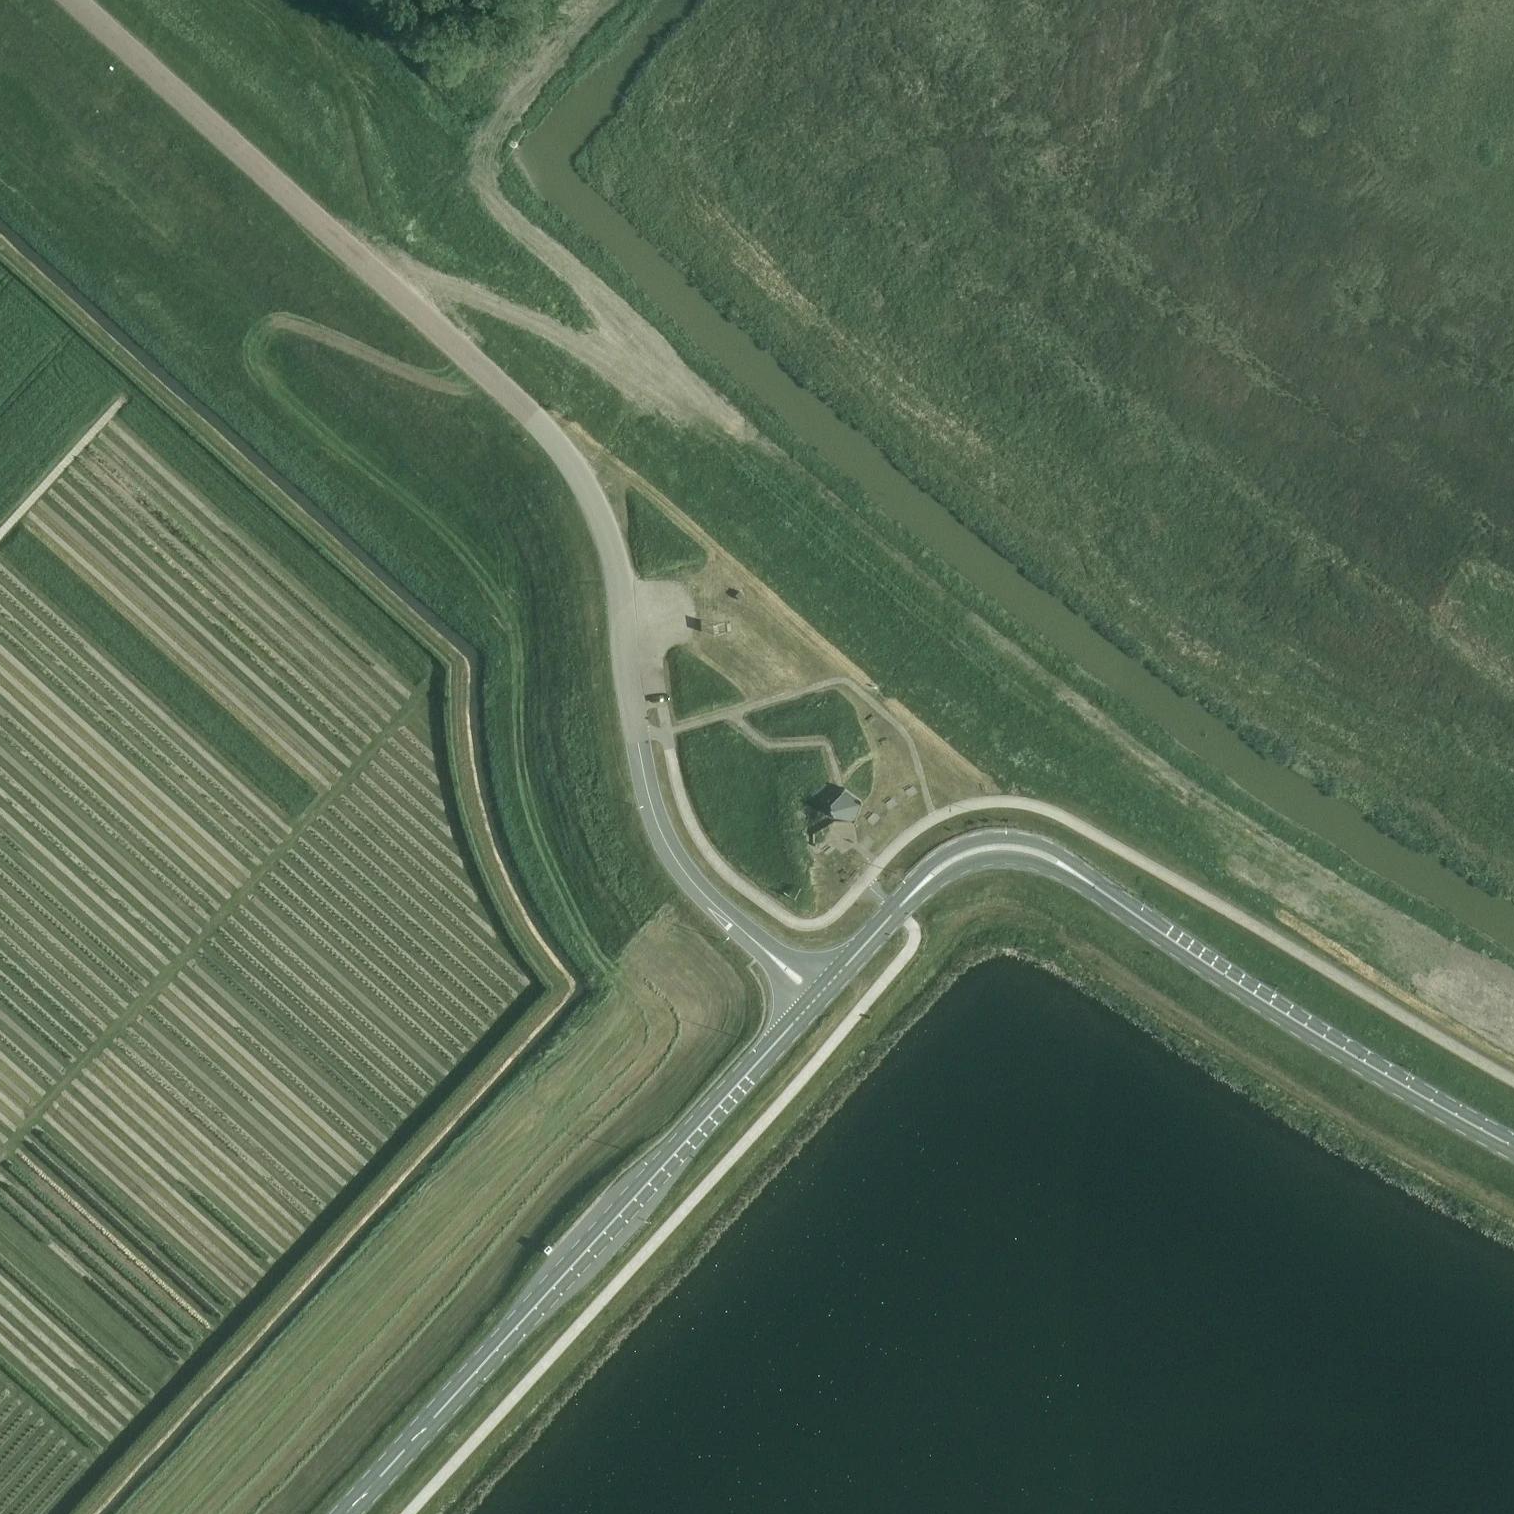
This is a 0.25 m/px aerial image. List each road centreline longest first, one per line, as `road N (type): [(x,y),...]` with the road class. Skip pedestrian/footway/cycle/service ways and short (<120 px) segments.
road 1 (unclassified): [(765,950),(709,902),(663,843),(624,675),(606,542),(577,476),(482,369),(76,0)]
road 2 (secondary): [(346,1513),(807,1009)]
road 3 (secondary): [(1513,1146),(1346,1054),(1164,939),(1083,877)]
road 4 (secondary): [(1083,877),(1043,846),(997,839),(949,851),(918,889)]
road 5 (track): [(123,404),(0,539)]
road 6 (secondary): [(918,889),(995,857),(1036,860),(1083,877)]
road 7 (secondary): [(918,889),(827,988)]

